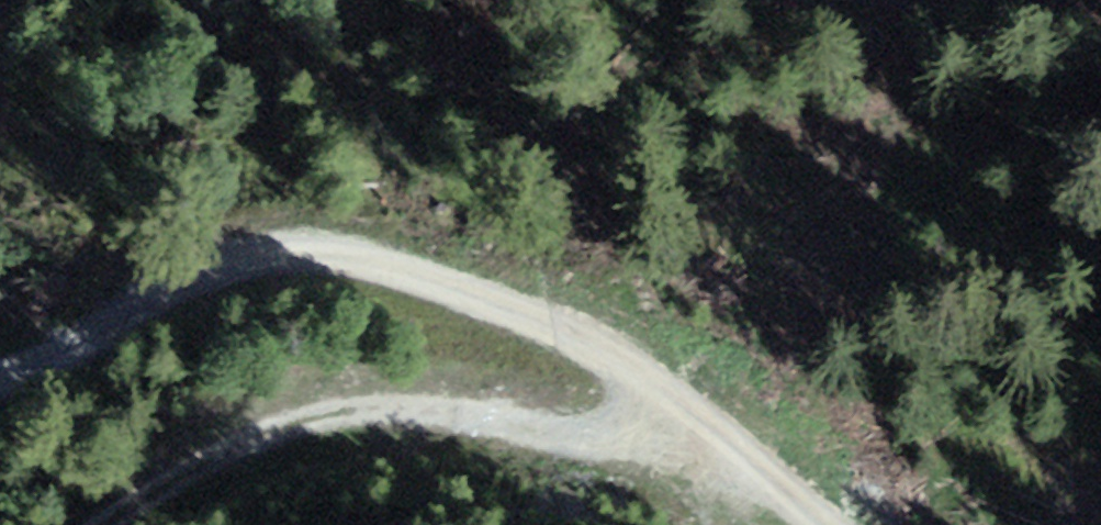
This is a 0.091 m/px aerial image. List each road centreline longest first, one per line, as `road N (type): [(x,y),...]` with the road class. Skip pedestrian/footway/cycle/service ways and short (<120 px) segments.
road 1 (track): [(804,524),(622,376),(397,260),(237,275),(0,375)]
road 2 (track): [(156,524),(313,430),(508,421),(722,459)]

